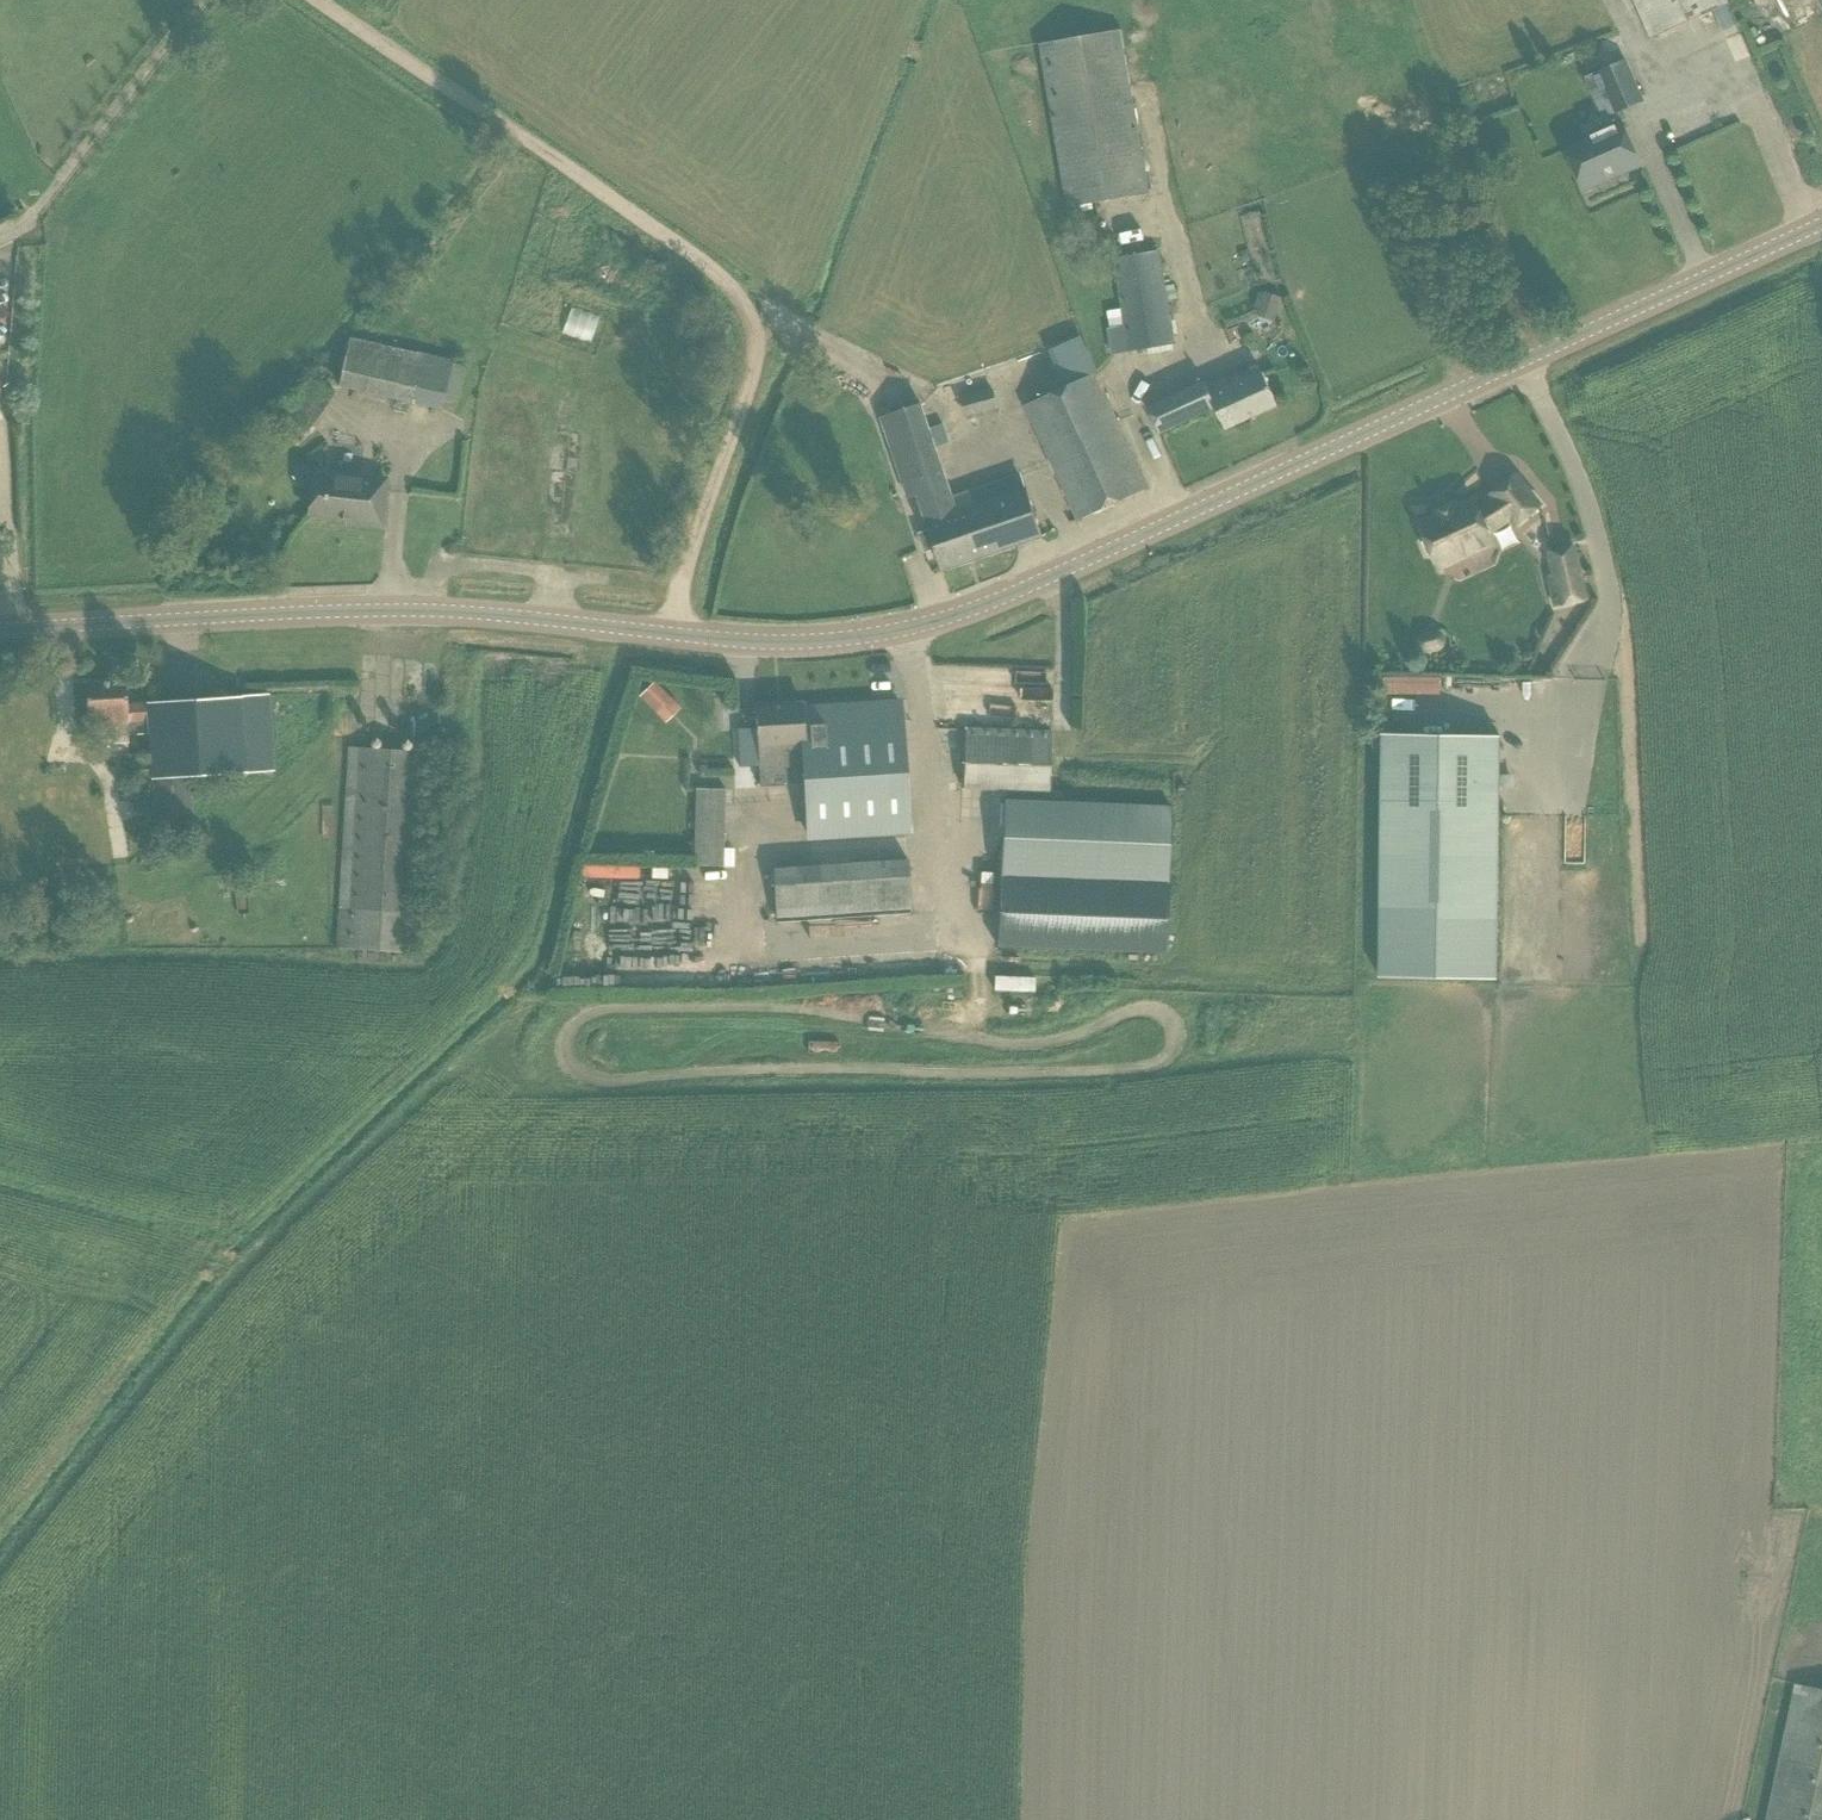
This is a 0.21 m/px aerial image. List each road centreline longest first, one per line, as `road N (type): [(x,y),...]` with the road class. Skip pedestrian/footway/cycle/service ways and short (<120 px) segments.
road 1 (tertiary): [(0,629),(328,612),(482,614),(779,642),(908,629),(1069,568),(1821,223)]
road 2 (track): [(322,0),(734,293),(754,331),(756,365),(666,633)]

